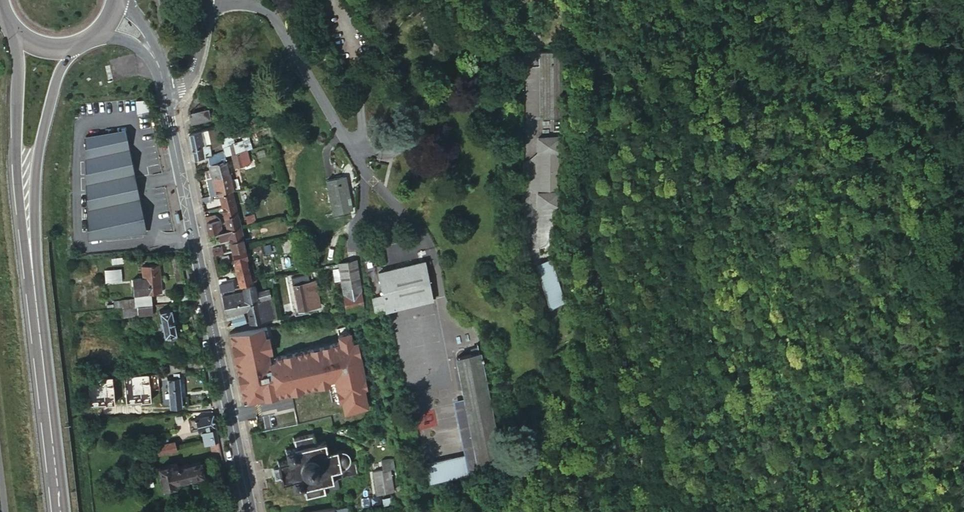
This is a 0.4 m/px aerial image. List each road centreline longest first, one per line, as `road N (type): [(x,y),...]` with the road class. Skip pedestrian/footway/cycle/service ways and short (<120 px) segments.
road 1 (tertiary): [(250,511),(163,89)]
road 2 (unclassified): [(215,0),(257,5),(277,20),(340,130),(383,155),(413,138),(429,95),(433,52),(419,0)]
road 3 (primary): [(9,21),(21,63),(18,173),(35,285)]
road 4 (primary): [(35,285),(42,141),(63,68),(82,42)]
road 5 (primary): [(62,511),(35,285)]

